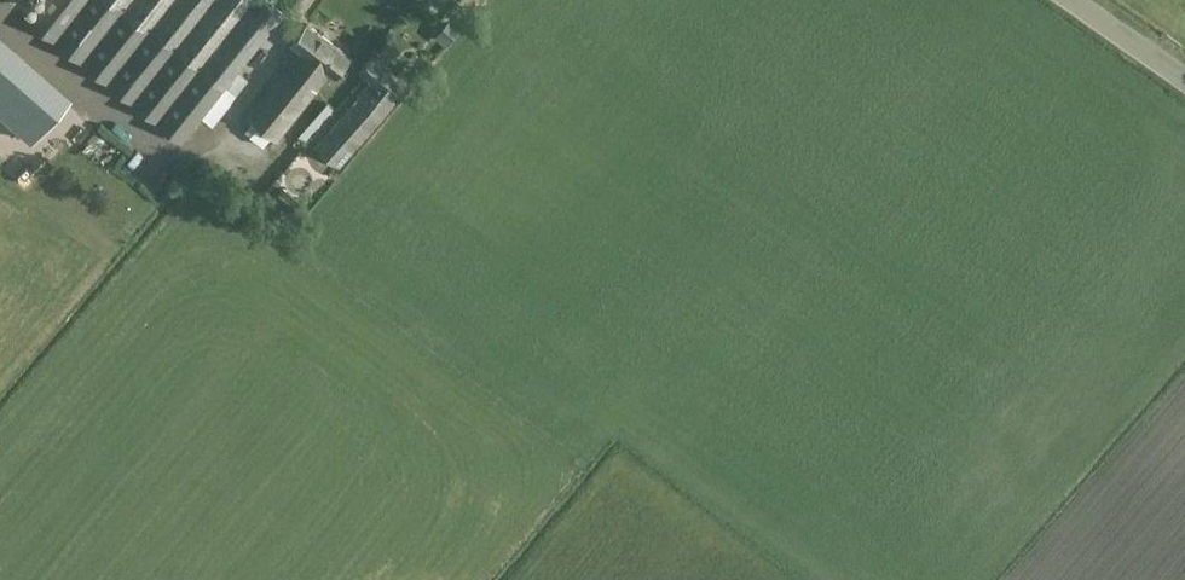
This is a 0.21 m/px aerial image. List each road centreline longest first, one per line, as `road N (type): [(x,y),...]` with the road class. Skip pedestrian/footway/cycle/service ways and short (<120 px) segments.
road 1 (track): [(0,13),(171,154)]
road 2 (unclassified): [(1184,79),(1072,0)]

